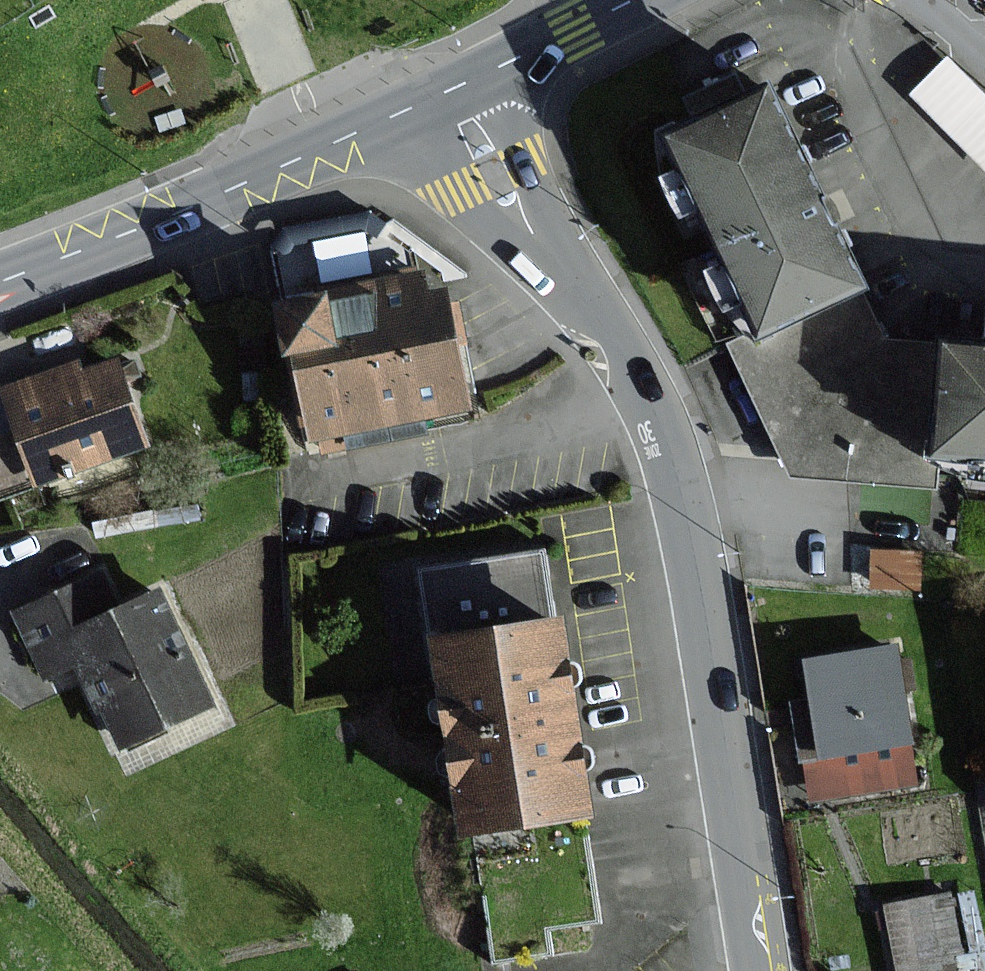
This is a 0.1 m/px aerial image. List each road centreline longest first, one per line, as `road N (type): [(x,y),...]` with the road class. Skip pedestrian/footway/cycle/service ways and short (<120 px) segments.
road 1 (residential): [(760,970),(698,570),(673,460),(622,340),(547,251)]
road 2 (residential): [(0,281),(402,112)]
road 3 (residential): [(402,112),(455,182),(547,251)]
road 4 (residential): [(547,251),(487,72)]
road 5 (residential): [(487,72),(633,0)]

